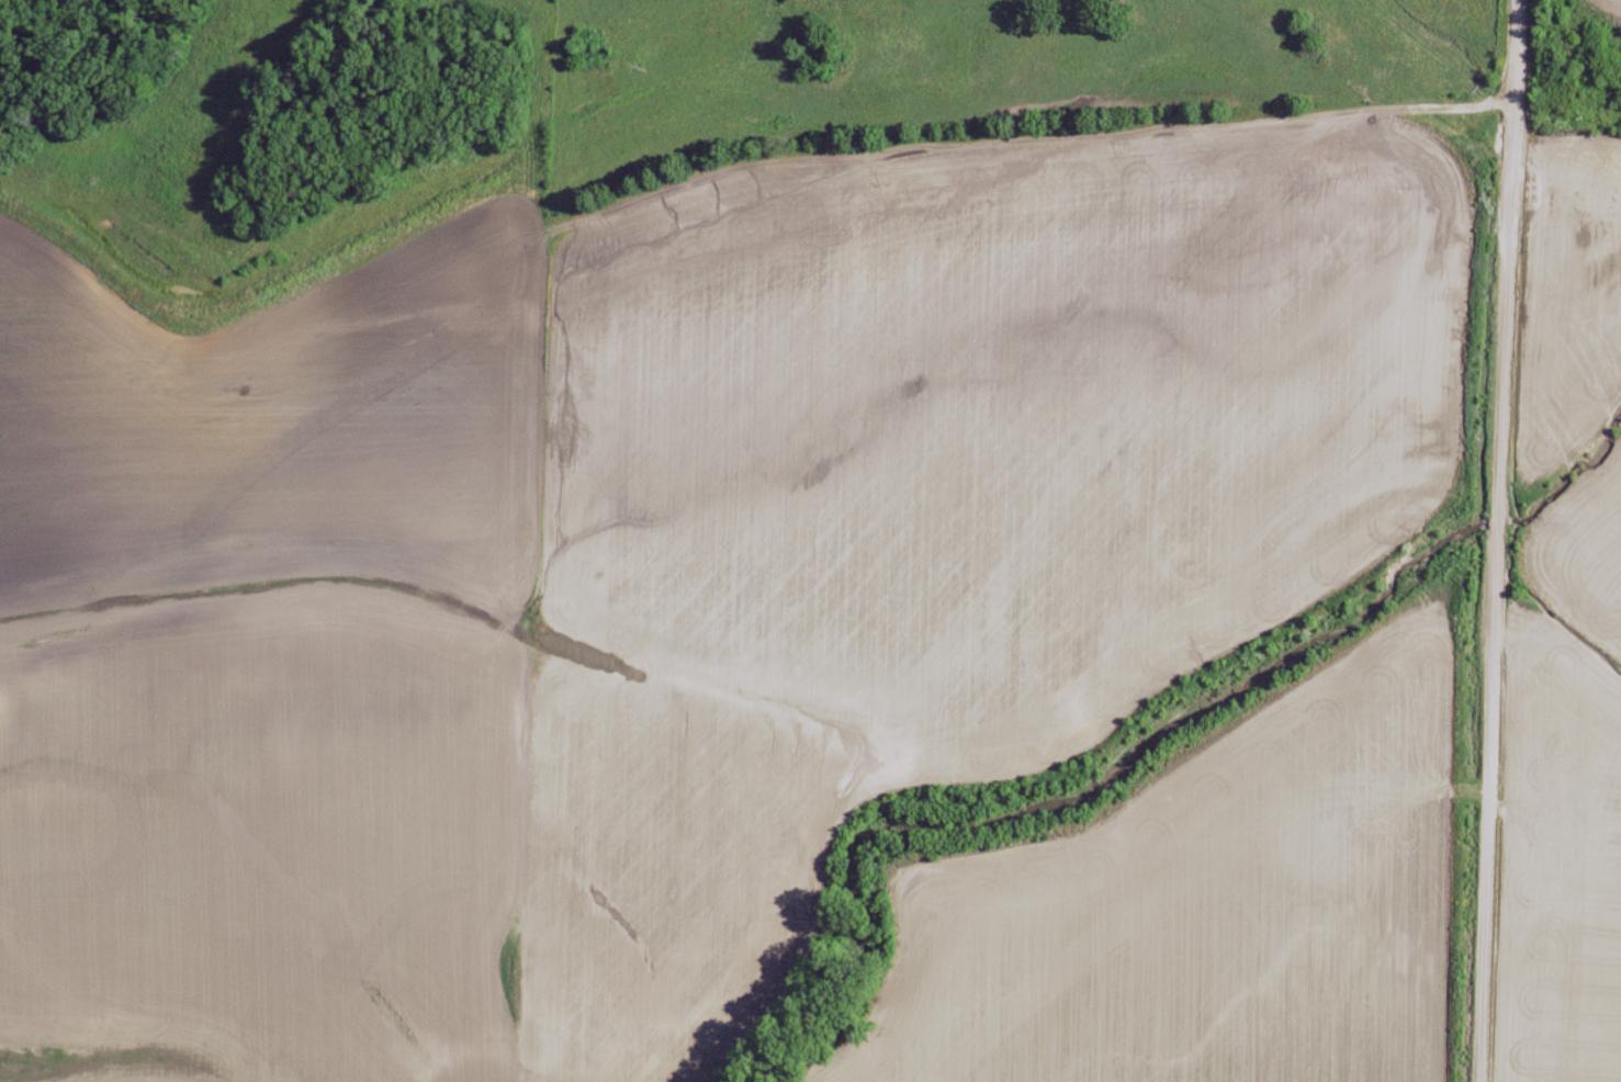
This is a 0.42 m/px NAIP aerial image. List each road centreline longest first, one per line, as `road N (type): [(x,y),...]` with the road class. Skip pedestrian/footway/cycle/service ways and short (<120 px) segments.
road 1 (residential): [(1477,1081),(1470,566),(1498,0)]

